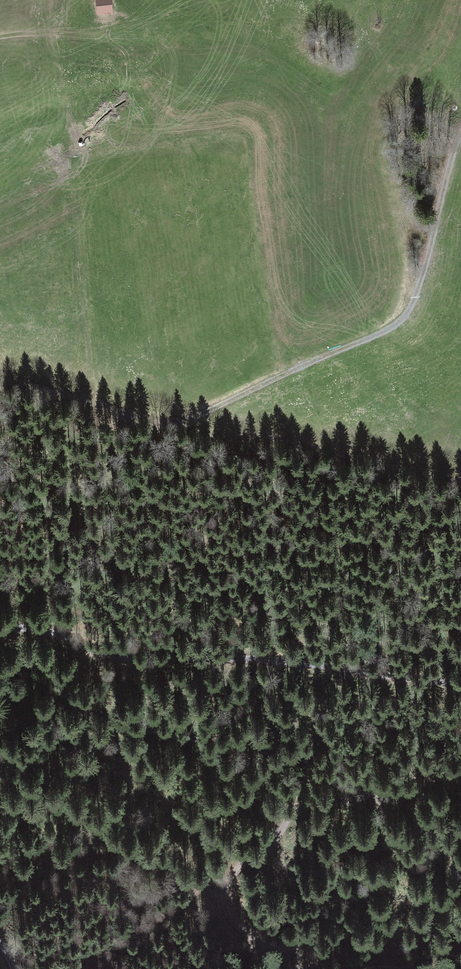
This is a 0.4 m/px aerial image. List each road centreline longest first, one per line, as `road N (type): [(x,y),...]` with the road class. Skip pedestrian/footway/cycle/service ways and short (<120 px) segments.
road 1 (track): [(0,631),(35,621),(113,659),(292,662),(460,686)]
road 2 (track): [(168,428),(399,325),(417,301),(460,136)]
road 3 (track): [(460,768),(319,803),(241,864),(223,911),(250,940),(304,968)]

